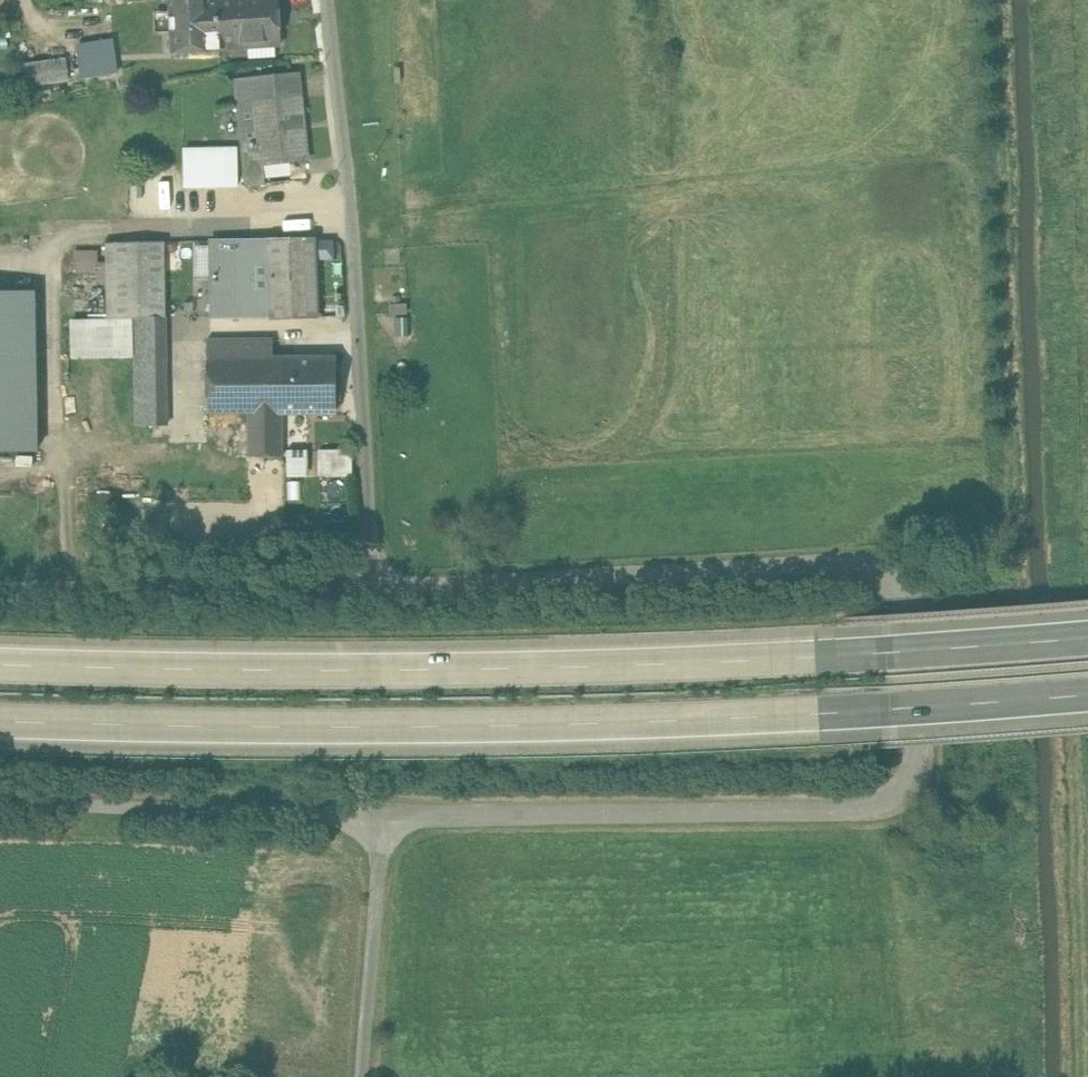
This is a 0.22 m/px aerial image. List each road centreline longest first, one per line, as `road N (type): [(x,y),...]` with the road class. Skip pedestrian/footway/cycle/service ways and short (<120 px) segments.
road 1 (motorway): [(1087,636),(732,662),(496,669),(0,663)]
road 2 (motorway): [(0,721),(504,726),(1087,693)]
road 3 (unclassified): [(377,586),(861,561),(908,613),(920,759)]
road 4 (unclassified): [(377,586),(356,224),(329,0)]
road 5 (unclassified): [(376,811),(880,812),(910,791),(920,759)]
road 6 (unclassified): [(0,583),(377,586)]
road 7 (unclassified): [(0,800),(376,811)]
road 8 (unclassified): [(362,1076),(376,811)]

